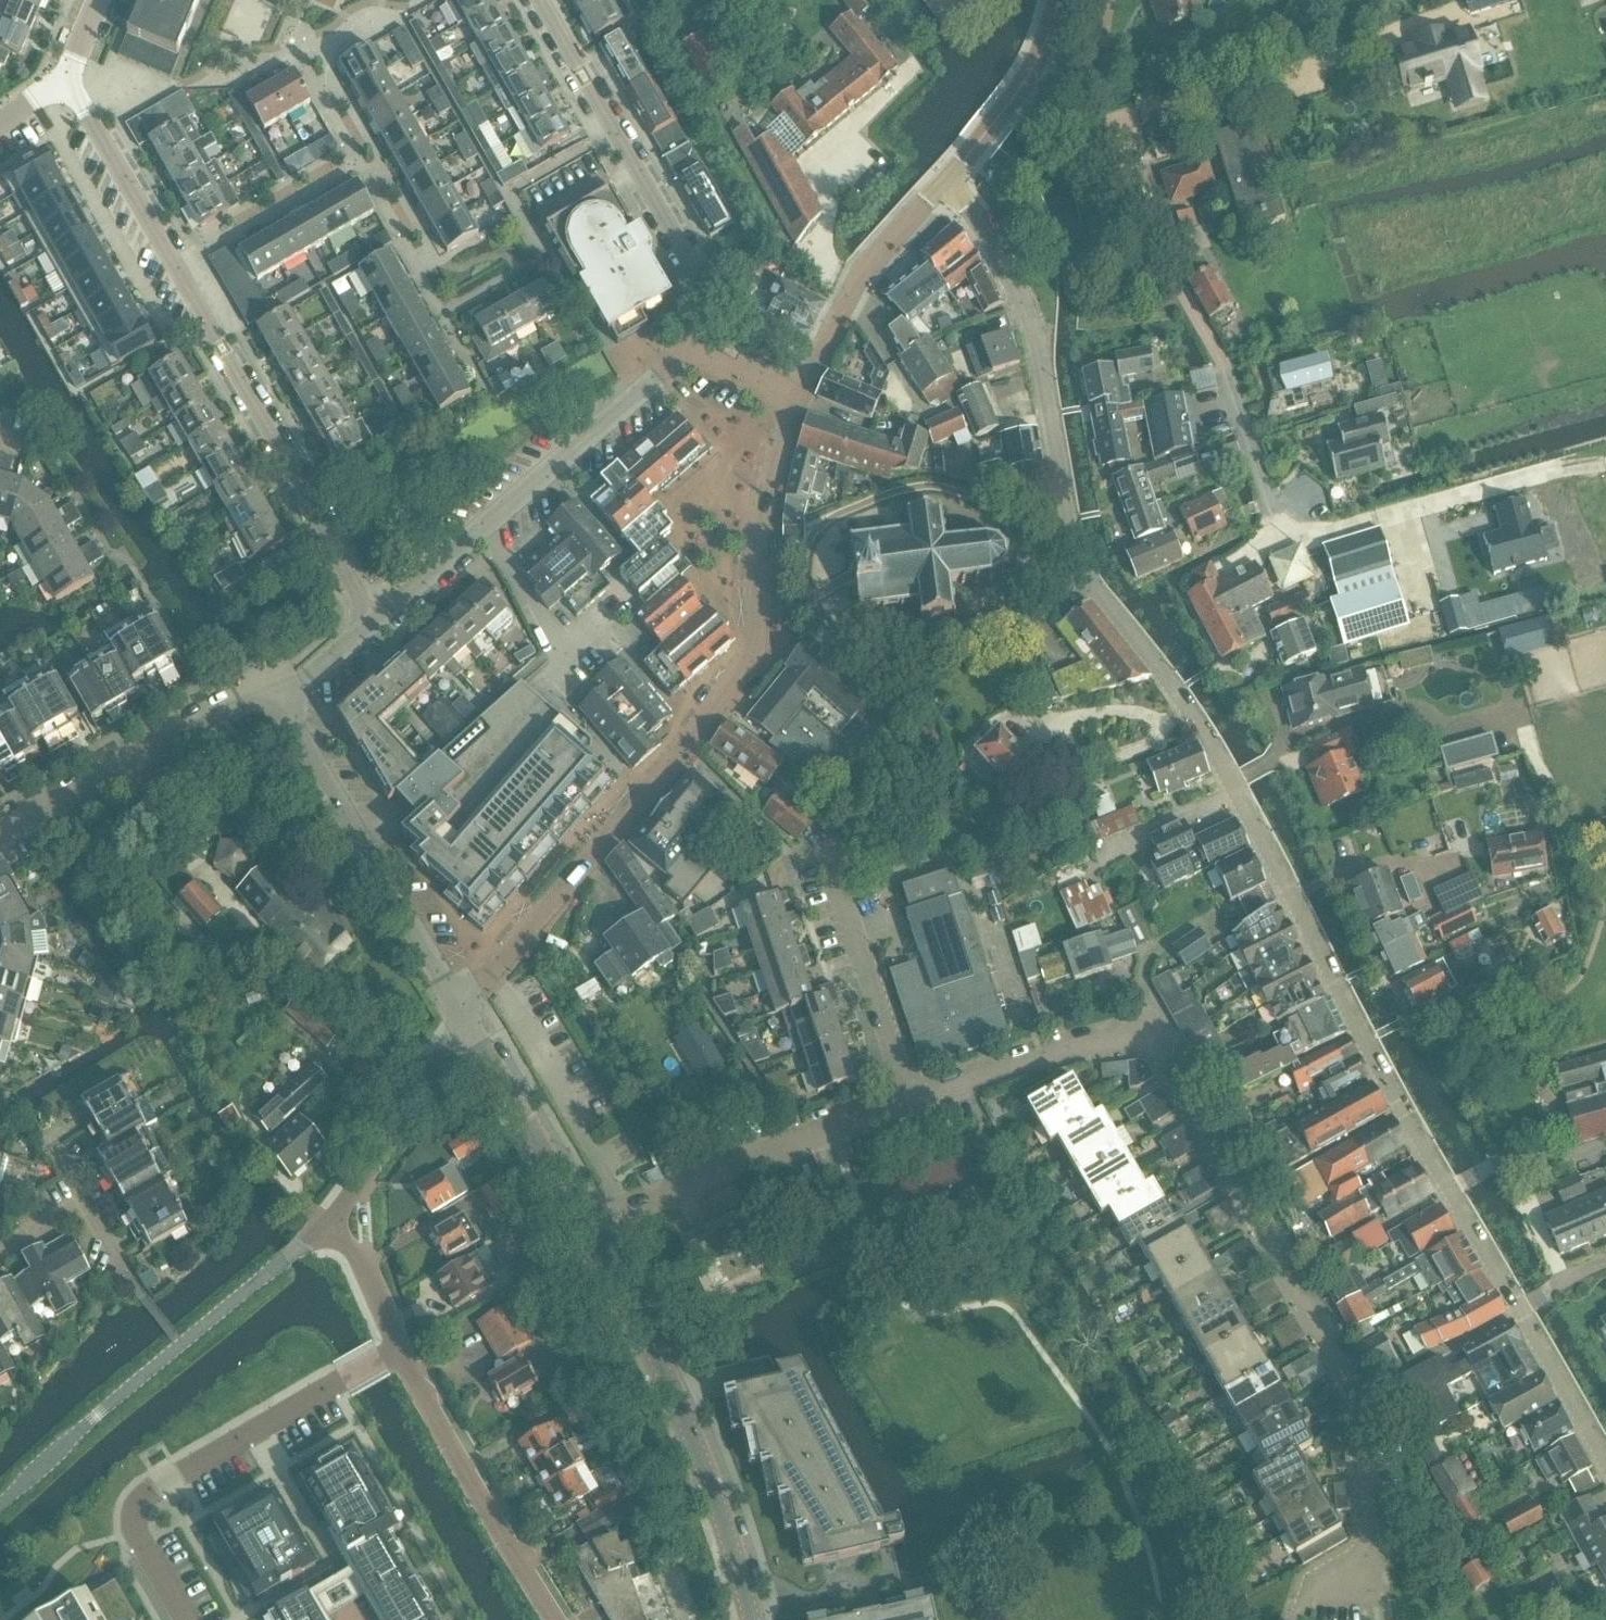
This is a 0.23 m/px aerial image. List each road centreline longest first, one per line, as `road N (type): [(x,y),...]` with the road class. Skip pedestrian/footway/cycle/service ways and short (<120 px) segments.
road 1 (residential): [(944,184),(968,208),(1035,339),(1085,575),(1218,758),(1402,1111),(1605,1461)]
road 2 (residential): [(907,1103),(1053,1053),(1132,1042),(1164,1053),(1359,1394),(1367,1563),(1300,1605)]
road 3 (residential): [(462,1016),(749,661),(757,628),(757,533),(797,401)]
road 4 (residential): [(64,79),(373,625)]
road 5 (residential): [(1279,540),(1220,365),(1061,84),(1034,67)]
road 6 (residential): [(0,1506),(344,1206)]
road 7 (residential): [(185,1619),(133,1529),(139,1501),(400,1350)]
road 8 (residential): [(752,1619),(693,1440),(586,1231)]
road 9 (residential): [(687,344),(373,625)]
road 10 (residential): [(687,344),(702,301),(695,276),(536,0)]
road 11 (residential): [(282,701),(462,1016)]
road 12 (residential): [(586,1231),(907,1103)]
road 13 (residential): [(0,842),(252,700),(282,701)]
road 14 (residential): [(560,1619),(400,1350)]
road 15 (residential): [(907,1103),(822,842)]
road 16 (residential): [(797,401),(866,269),(944,184)]
road 17 (residential): [(586,1231),(462,1016)]
road 18 (residential): [(344,1206),(462,1016)]
road 19 (residential): [(400,1350),(344,1206)]
road 20 (residential): [(944,184),(1034,67)]
road 21 (residential): [(797,401),(687,344)]

